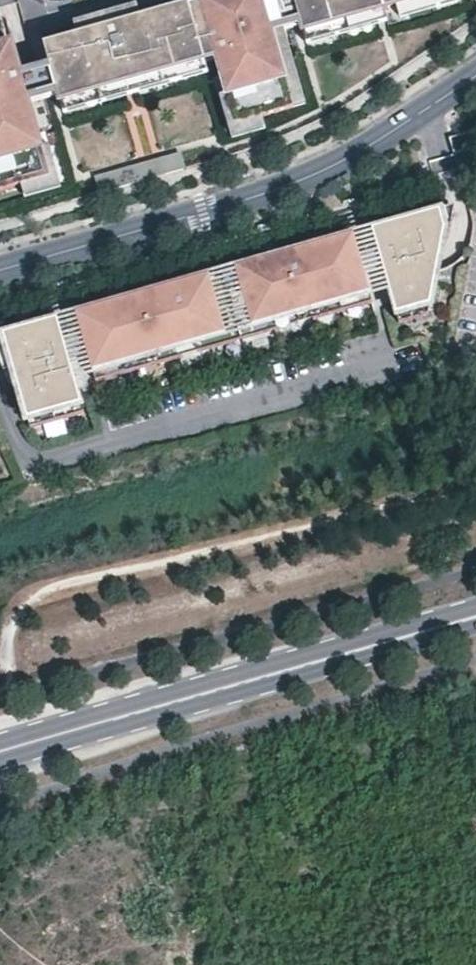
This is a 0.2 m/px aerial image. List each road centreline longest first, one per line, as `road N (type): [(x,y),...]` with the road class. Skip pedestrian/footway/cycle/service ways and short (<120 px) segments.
road 1 (residential): [(475,78),(306,183),(0,273)]
road 2 (primary): [(0,753),(475,619)]

